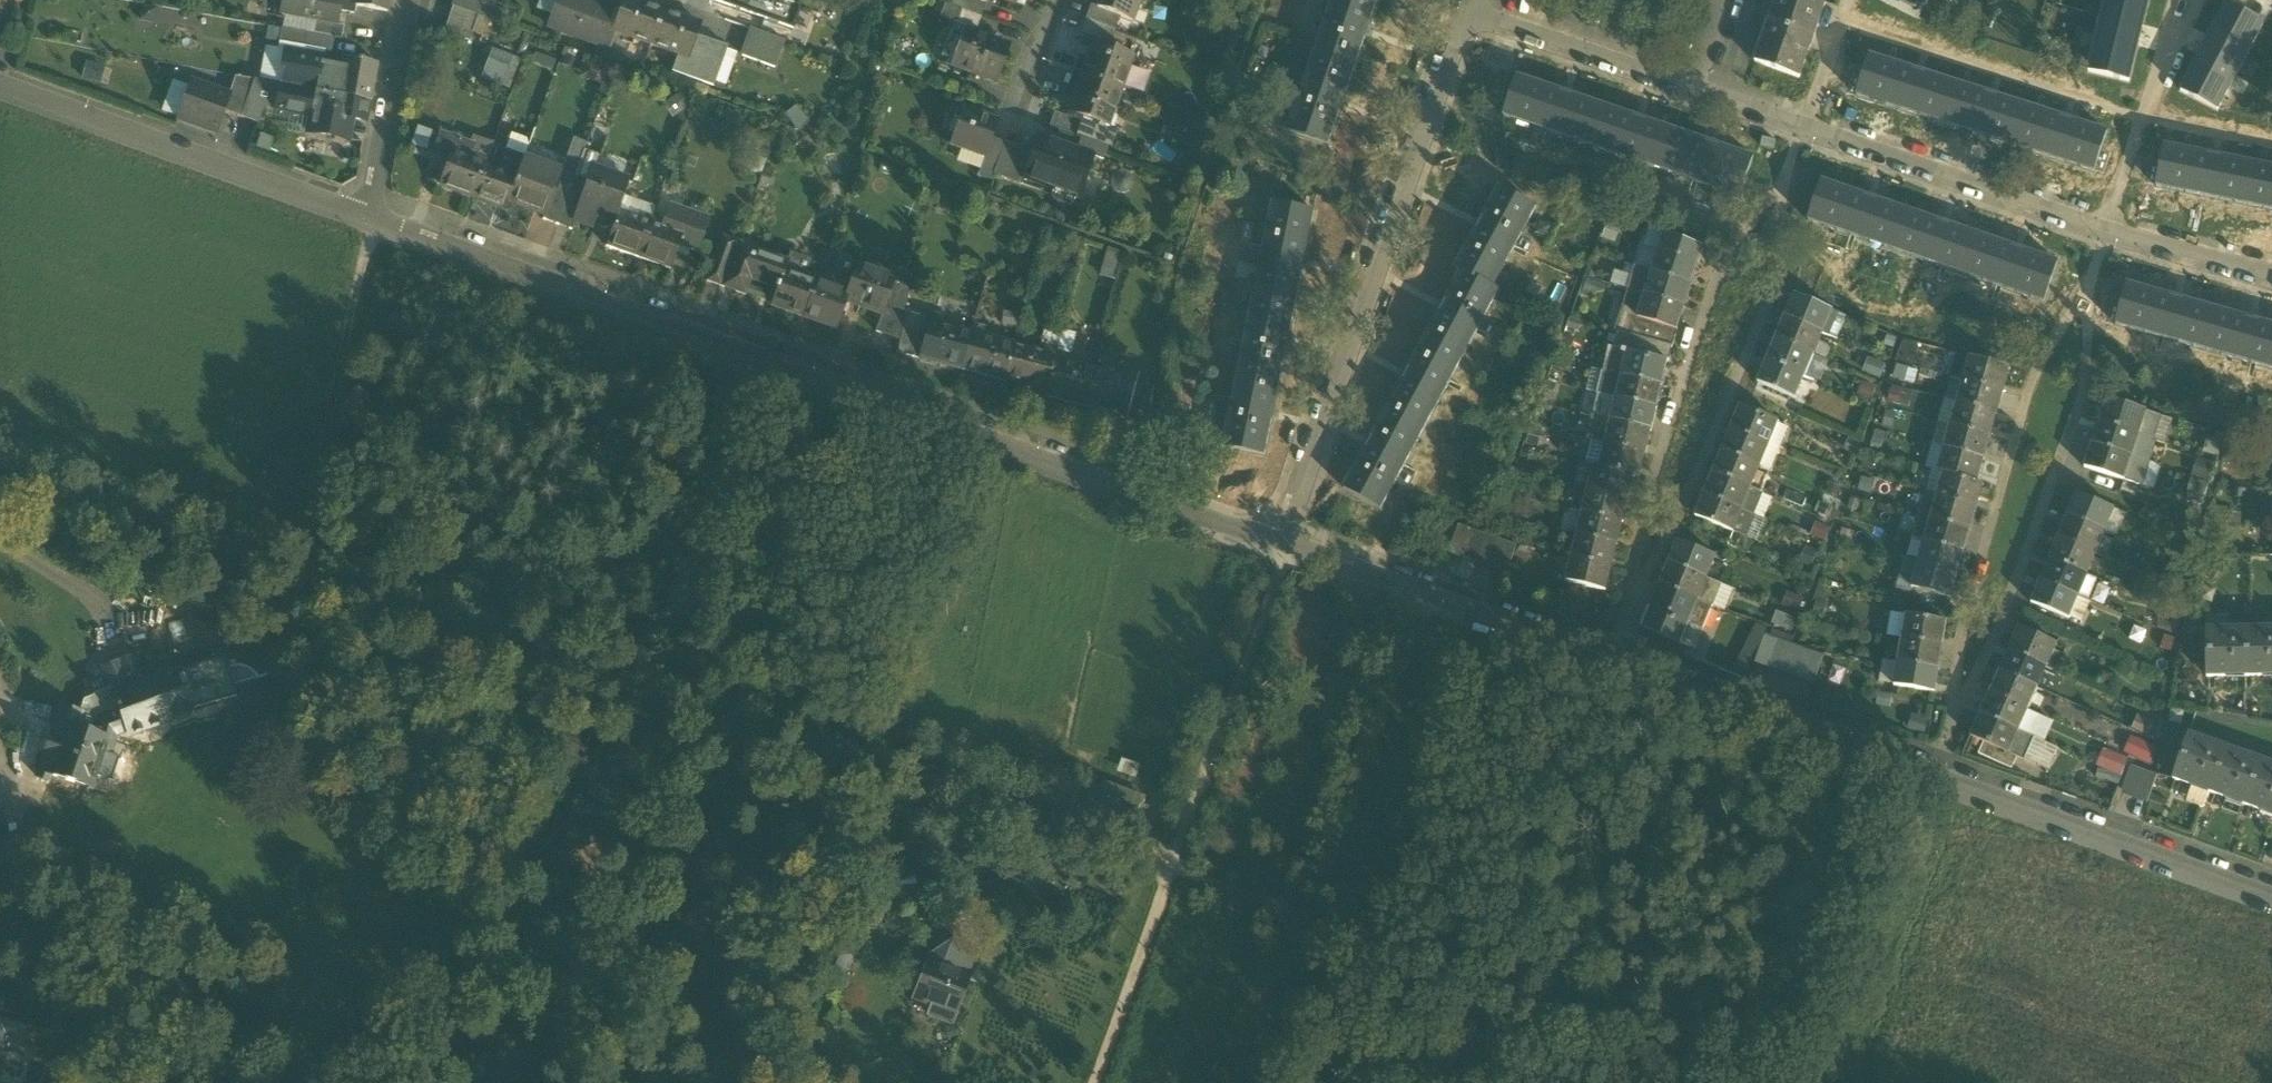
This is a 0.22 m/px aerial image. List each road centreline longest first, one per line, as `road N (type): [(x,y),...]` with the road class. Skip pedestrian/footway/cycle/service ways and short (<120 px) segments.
road 1 (track): [(0,431),(299,526),(1173,866)]
road 2 (residential): [(2271,895),(1276,539)]
road 3 (residential): [(1276,539),(375,214)]
road 4 (track): [(1173,866),(1775,1082)]
road 5 (residential): [(2271,271),(2108,230),(1704,89)]
road 6 (residential): [(1475,12),(1276,539)]
road 7 (residential): [(375,214),(0,82)]
road 8 (residential): [(1704,89),(1475,12)]
road 9 (residential): [(375,214),(412,0)]

